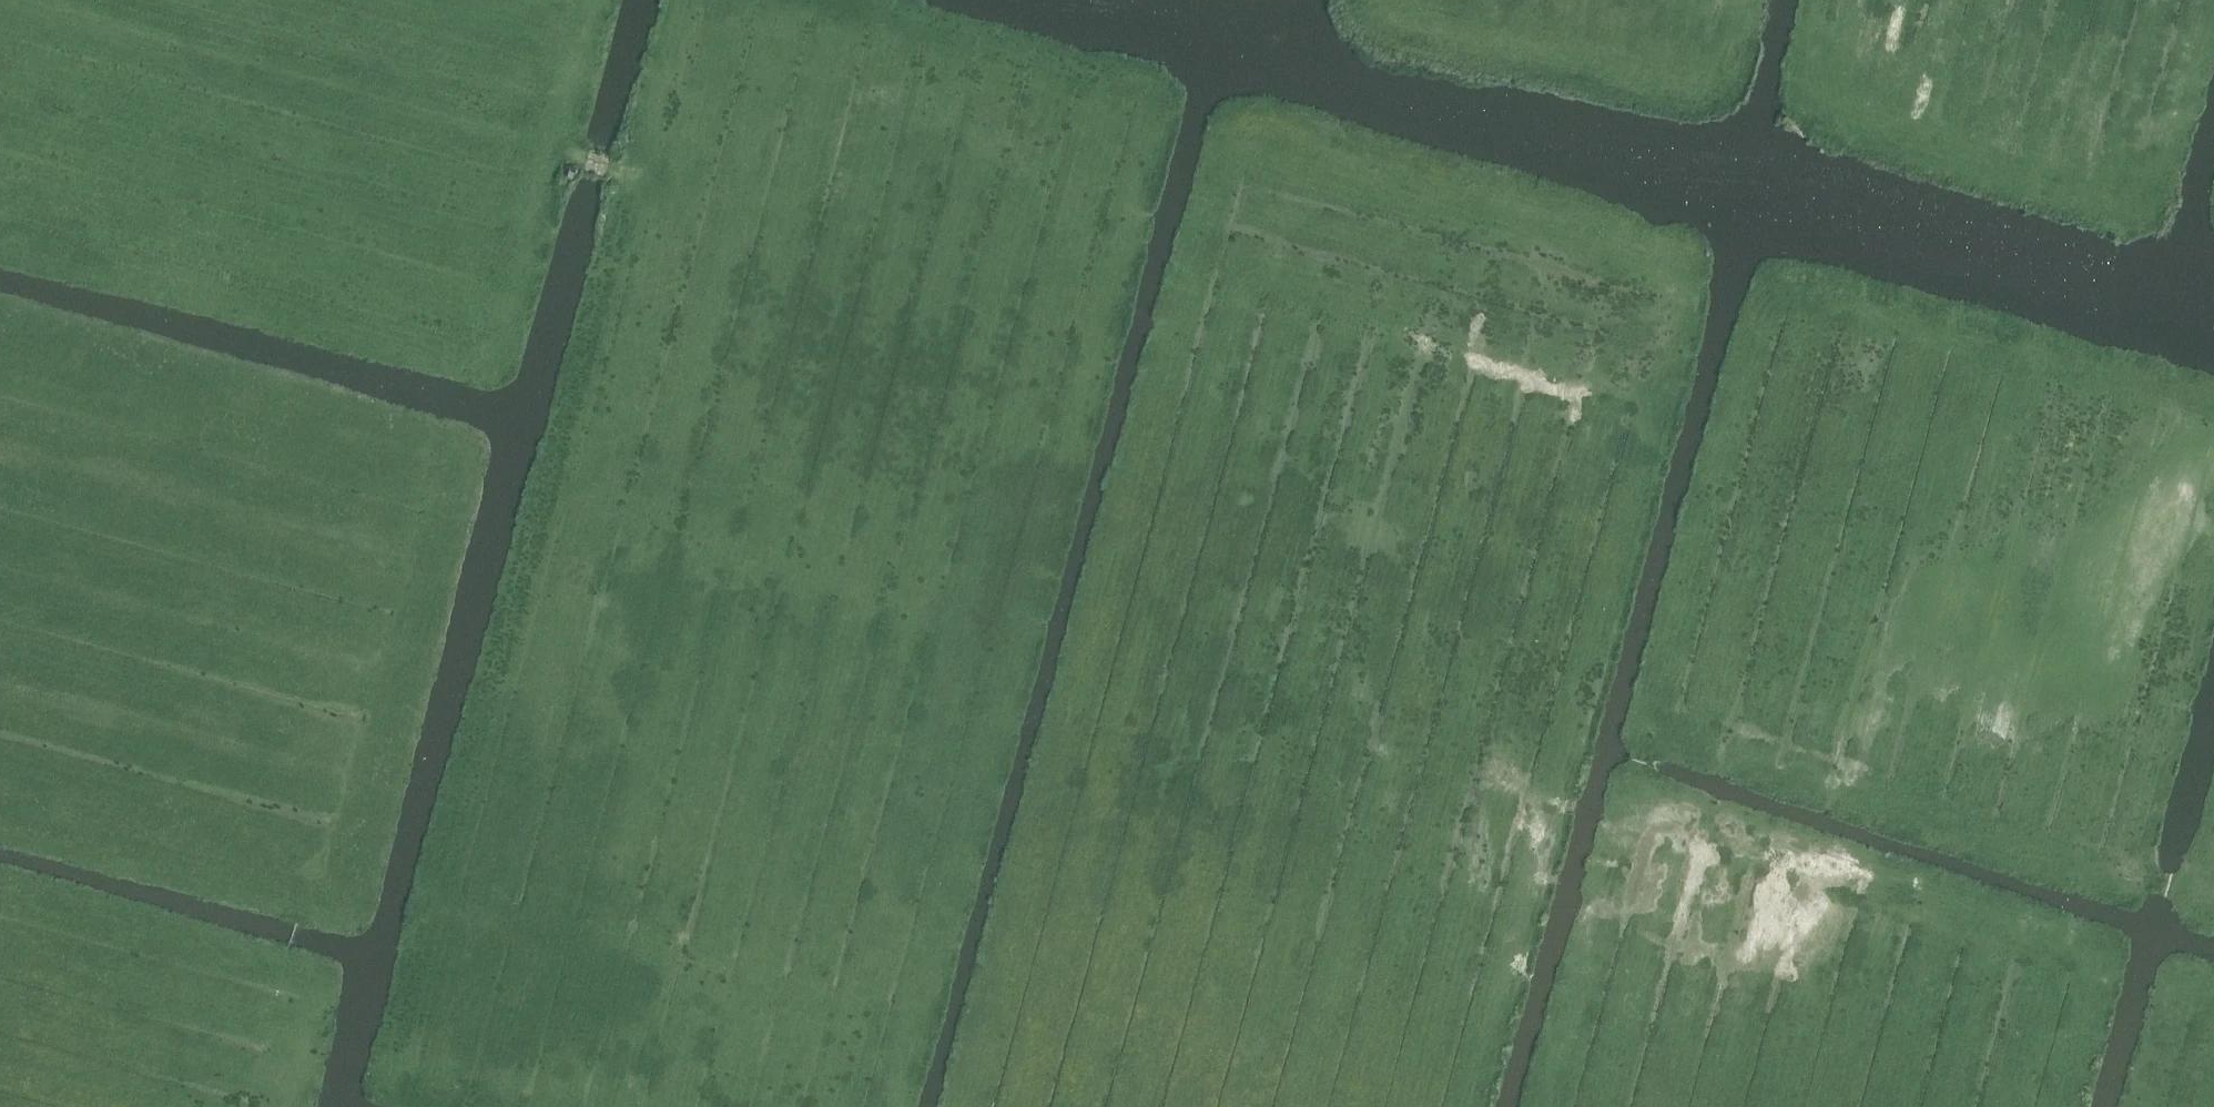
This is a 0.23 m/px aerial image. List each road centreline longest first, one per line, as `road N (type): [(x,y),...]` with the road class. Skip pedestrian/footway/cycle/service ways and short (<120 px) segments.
road 1 (track): [(1539,1106),(1624,794),(1650,750),(1646,725),(1657,663)]

